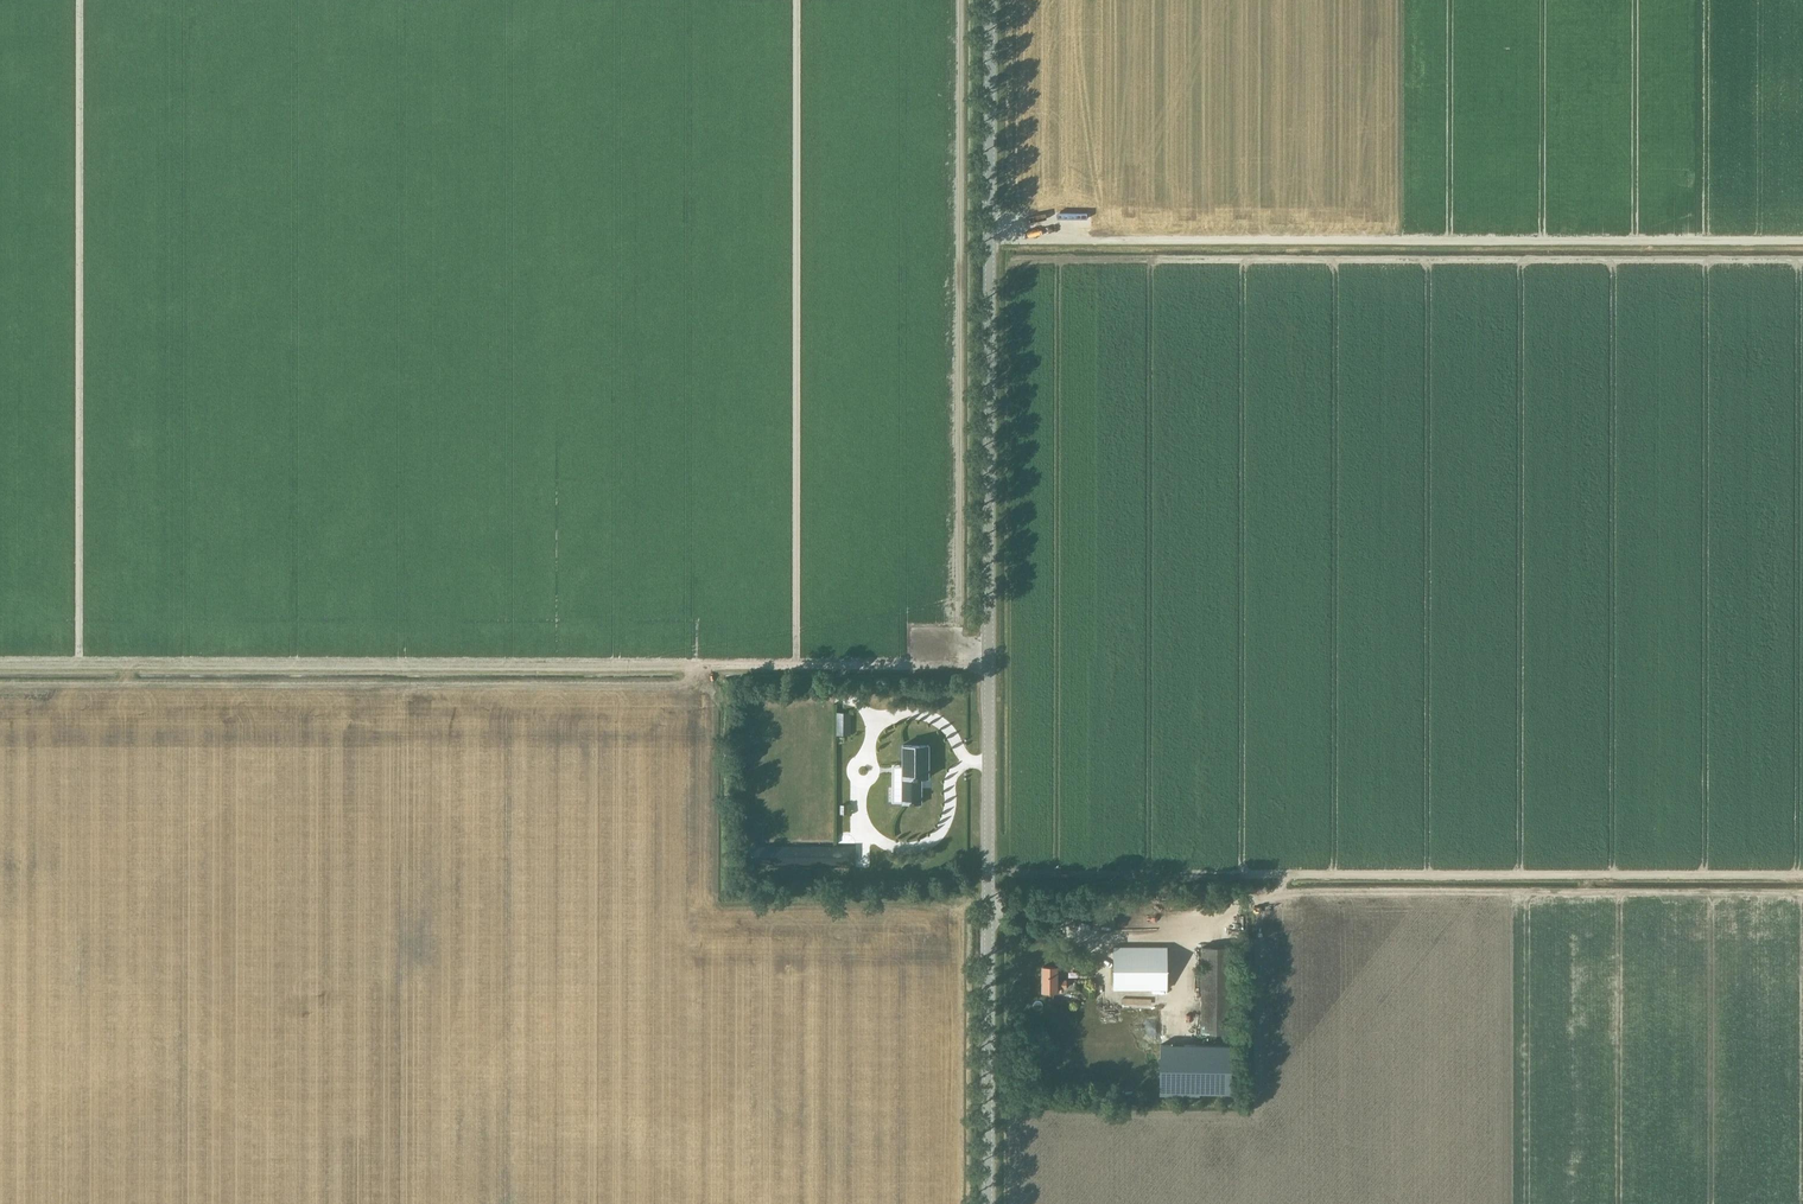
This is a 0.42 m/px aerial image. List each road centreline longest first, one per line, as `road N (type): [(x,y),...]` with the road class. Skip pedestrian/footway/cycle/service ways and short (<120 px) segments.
road 1 (unclassified): [(988,1203),(990,0)]

